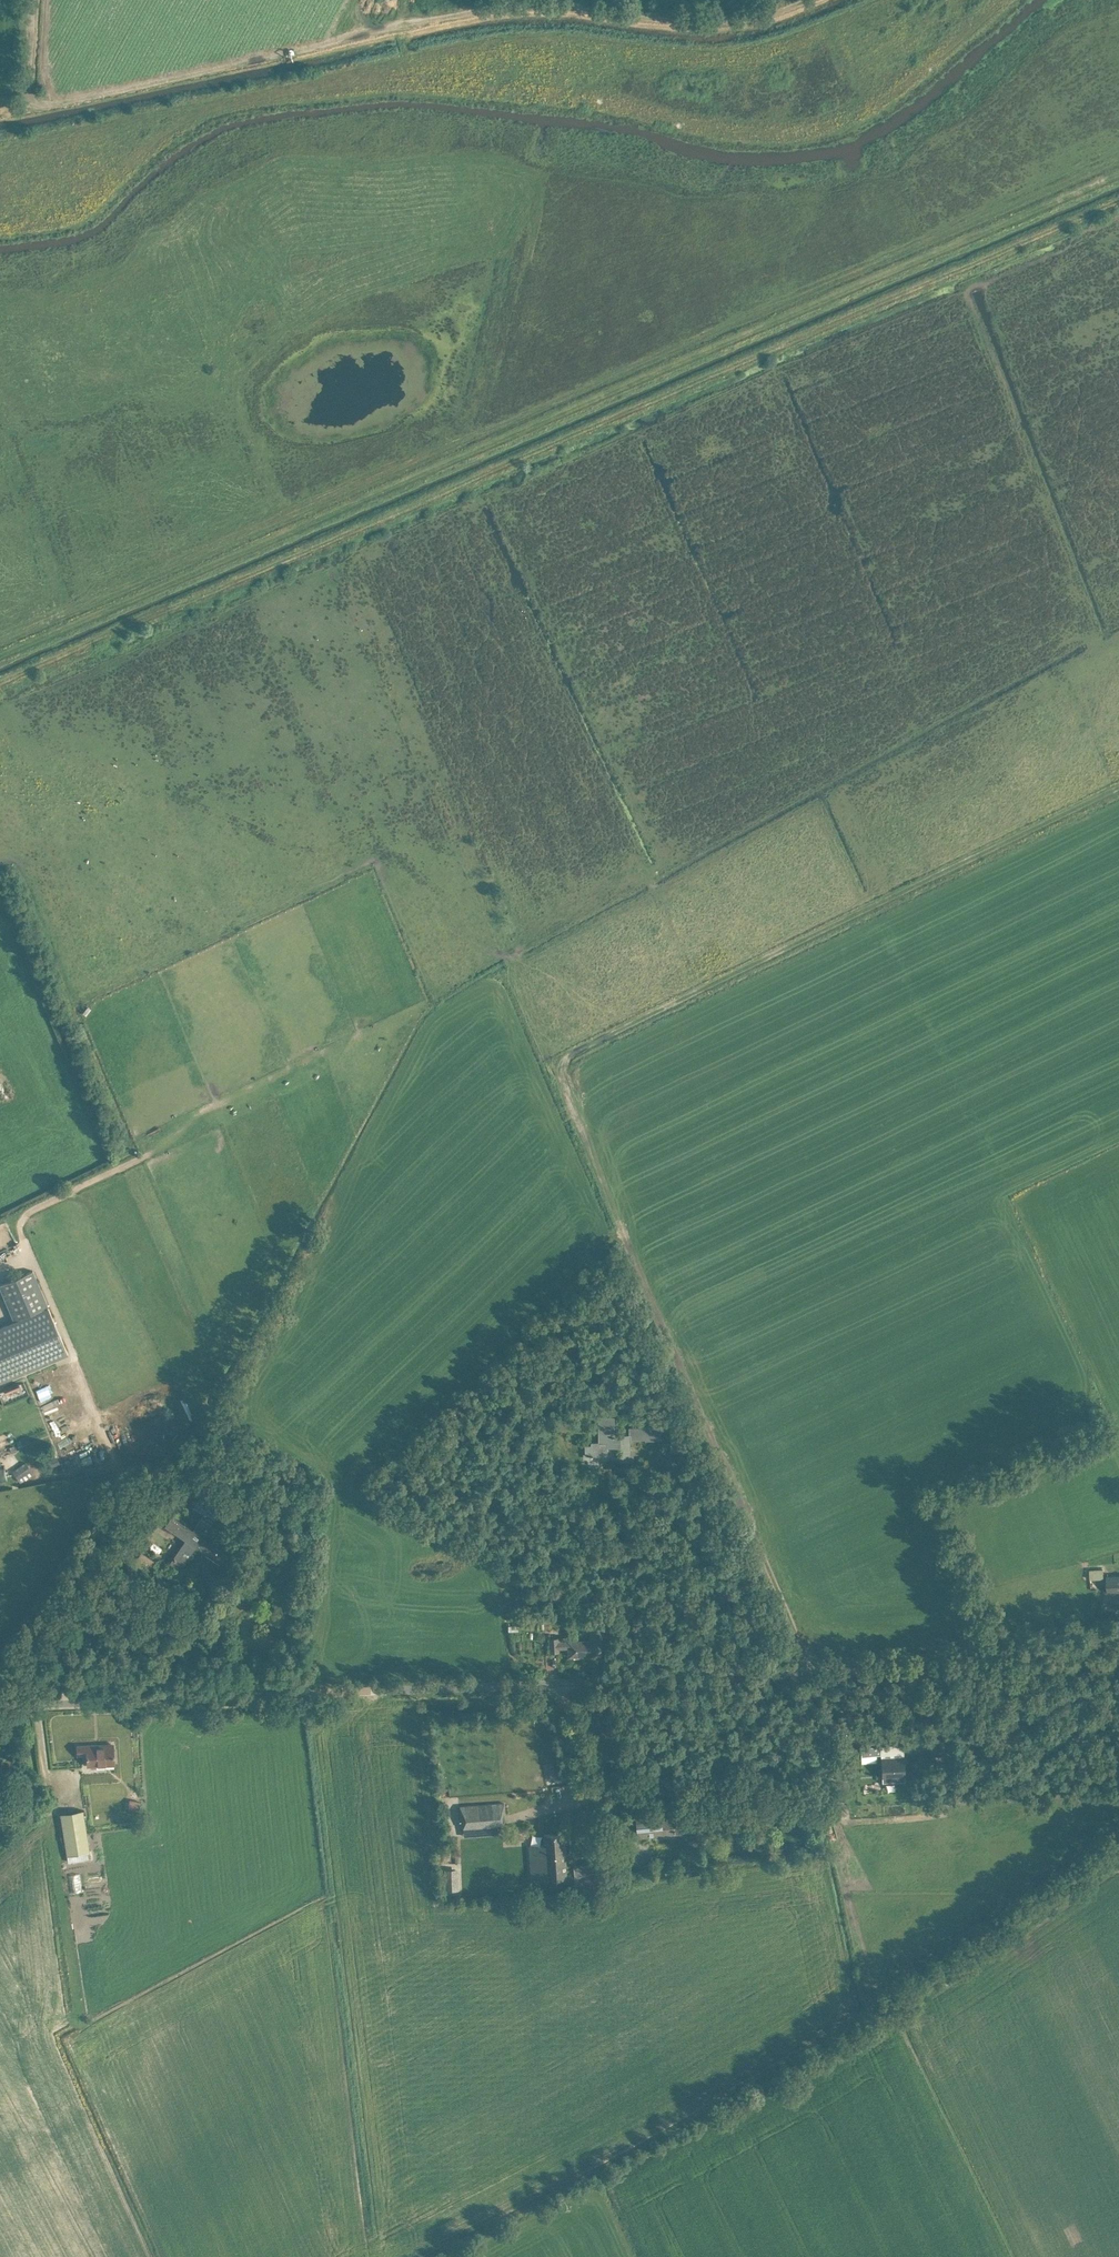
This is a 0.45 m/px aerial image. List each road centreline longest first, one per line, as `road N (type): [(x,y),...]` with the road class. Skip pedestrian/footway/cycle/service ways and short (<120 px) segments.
road 1 (track): [(1118,205),(0,683)]
road 2 (unclassified): [(0,1708),(1118,1664)]
road 3 (track): [(31,106),(512,3),(676,21),(752,17),(795,0)]
road 4 (track): [(617,1226),(818,1676)]

